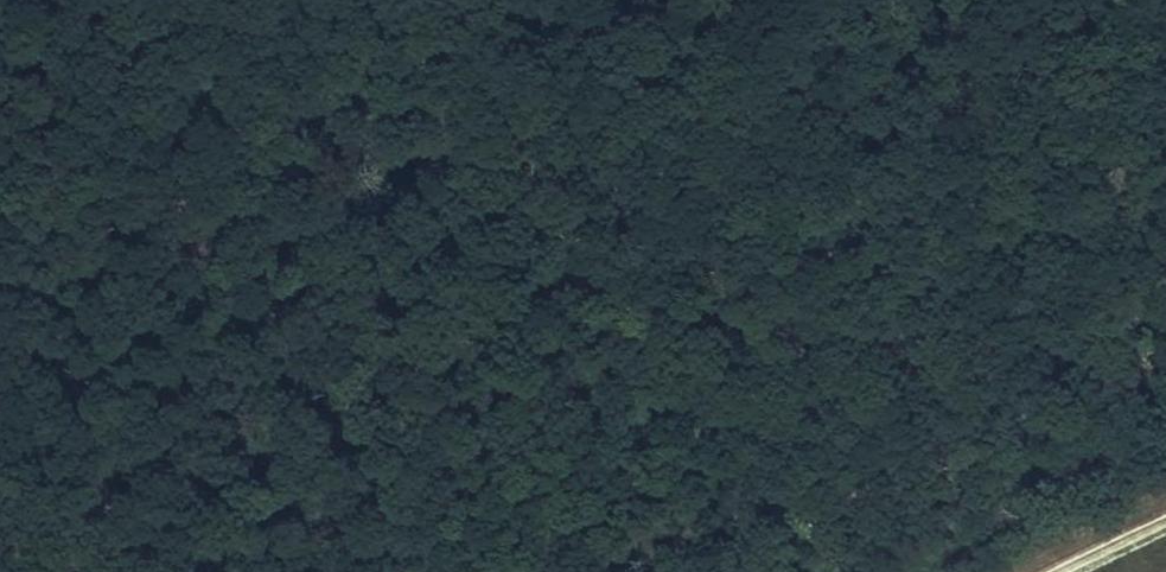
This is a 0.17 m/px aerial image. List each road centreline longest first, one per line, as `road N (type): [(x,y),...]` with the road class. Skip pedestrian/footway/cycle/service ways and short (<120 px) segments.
road 1 (track): [(1165,517),(1058,571)]

